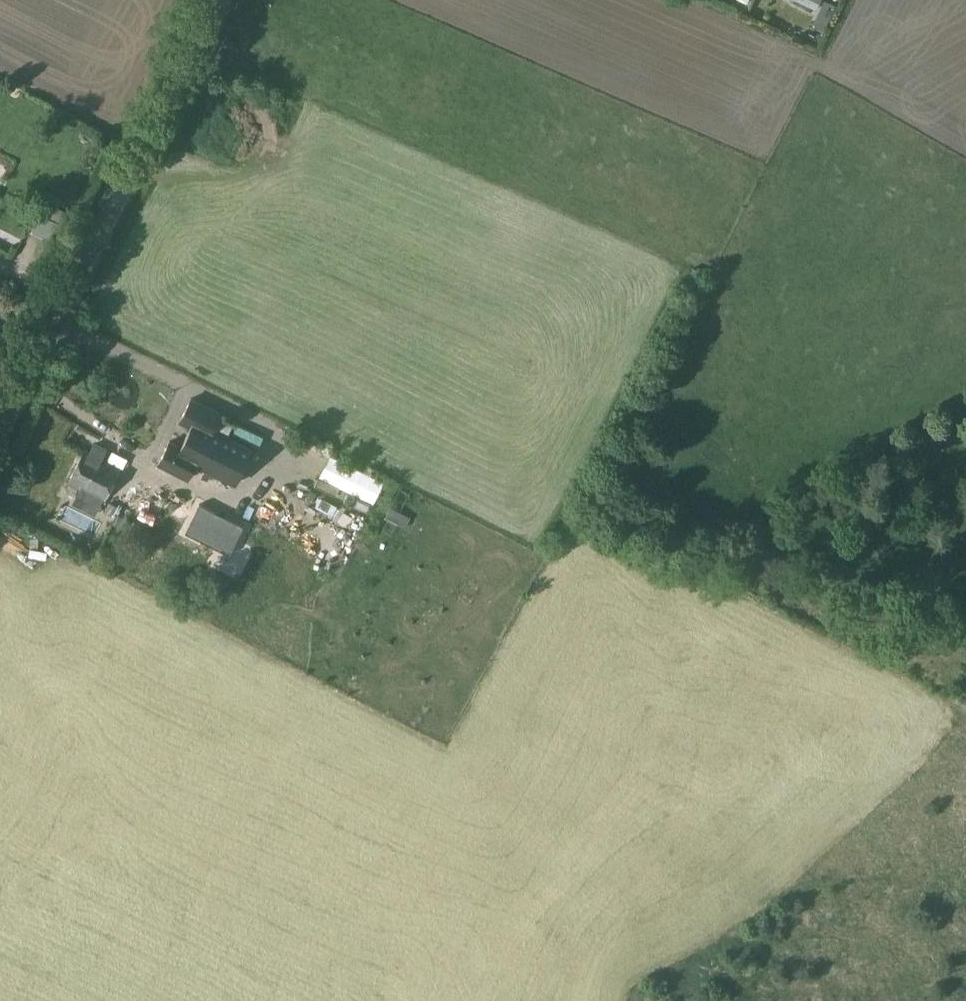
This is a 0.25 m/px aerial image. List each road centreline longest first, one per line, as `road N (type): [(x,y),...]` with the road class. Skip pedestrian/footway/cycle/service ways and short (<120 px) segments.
road 1 (unclassified): [(0,435),(220,0)]

